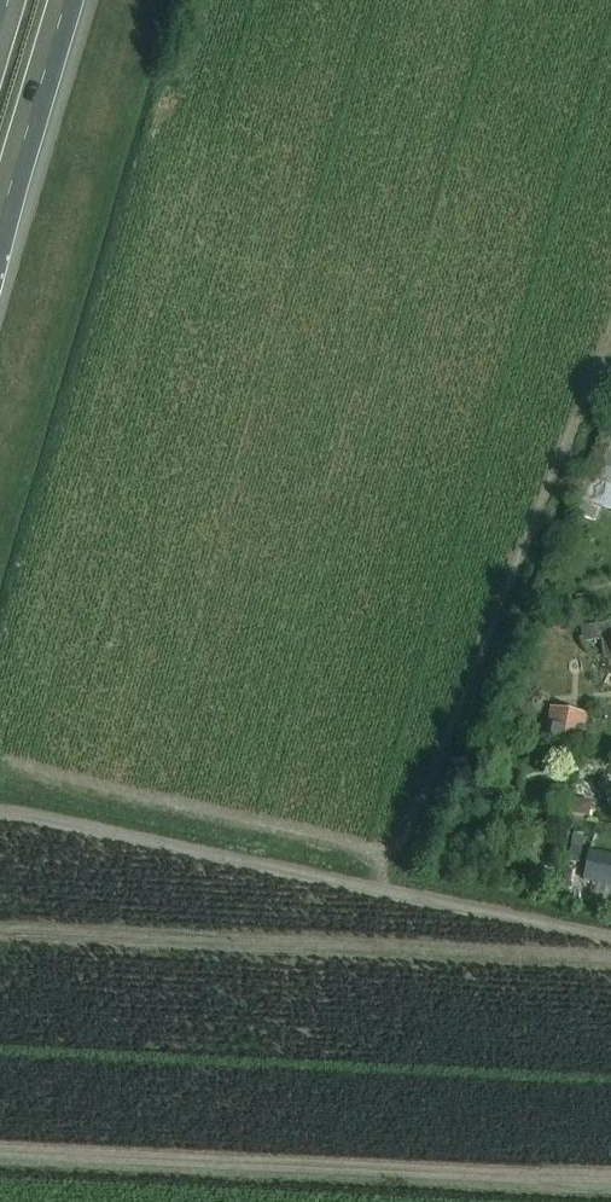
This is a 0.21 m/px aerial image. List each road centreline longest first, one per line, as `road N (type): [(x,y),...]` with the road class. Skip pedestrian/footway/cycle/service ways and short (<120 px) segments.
road 1 (motorway): [(0,214),(64,0)]

